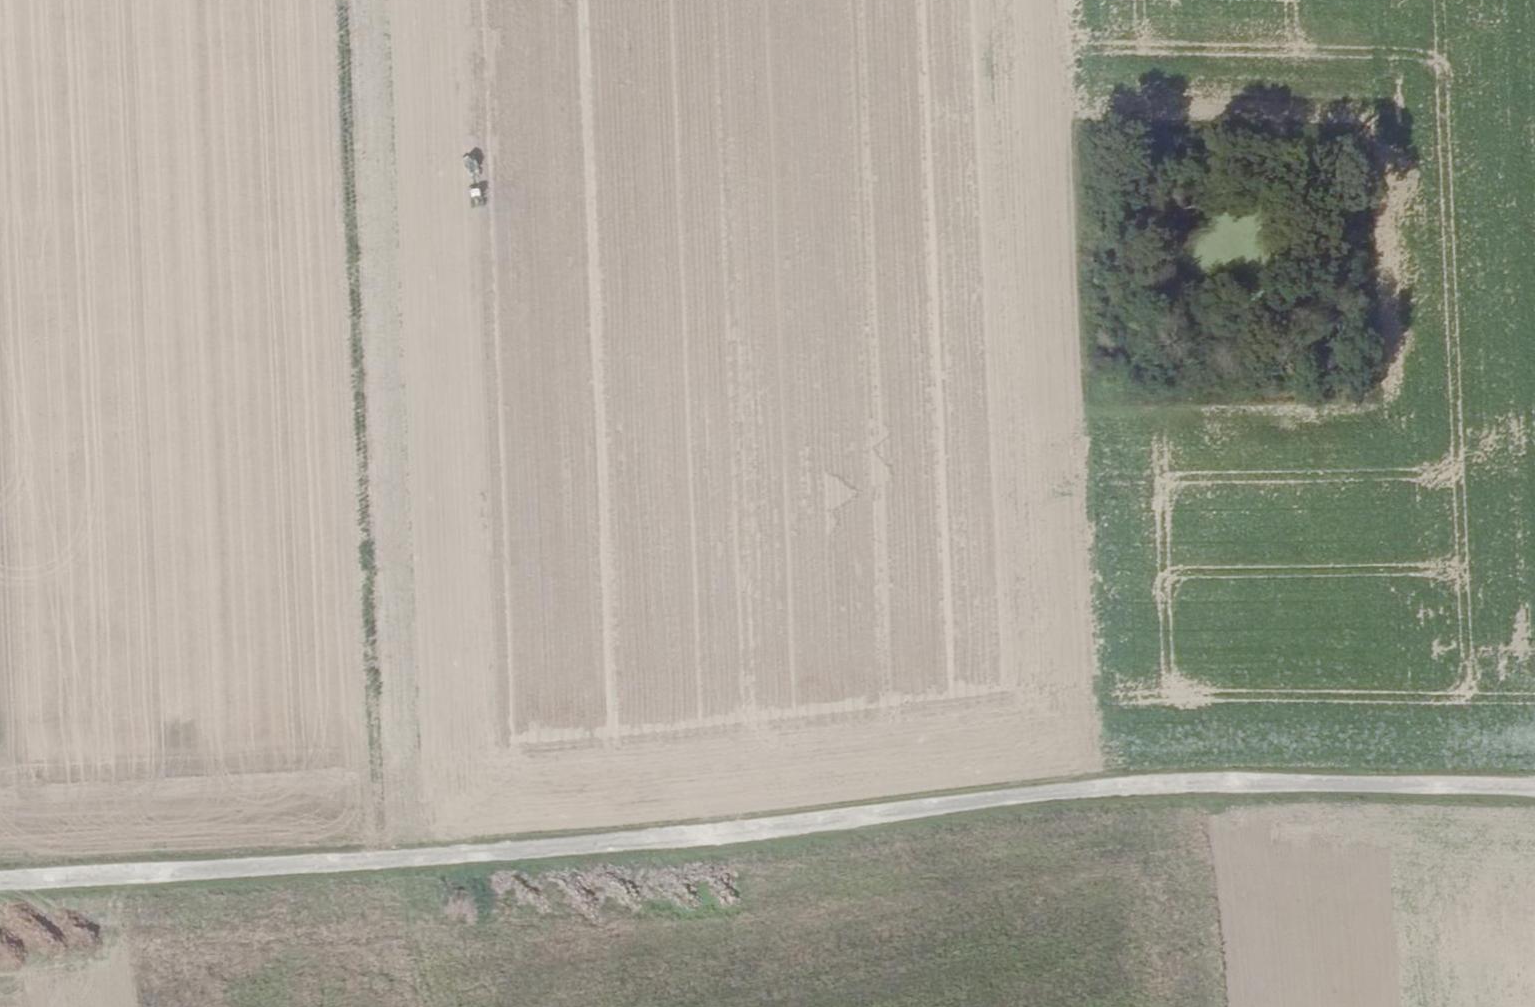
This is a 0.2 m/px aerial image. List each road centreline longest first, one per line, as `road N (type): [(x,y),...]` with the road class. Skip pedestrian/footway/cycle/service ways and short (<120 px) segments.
road 1 (track): [(0,885),(418,865),(1168,773),(1534,785)]

